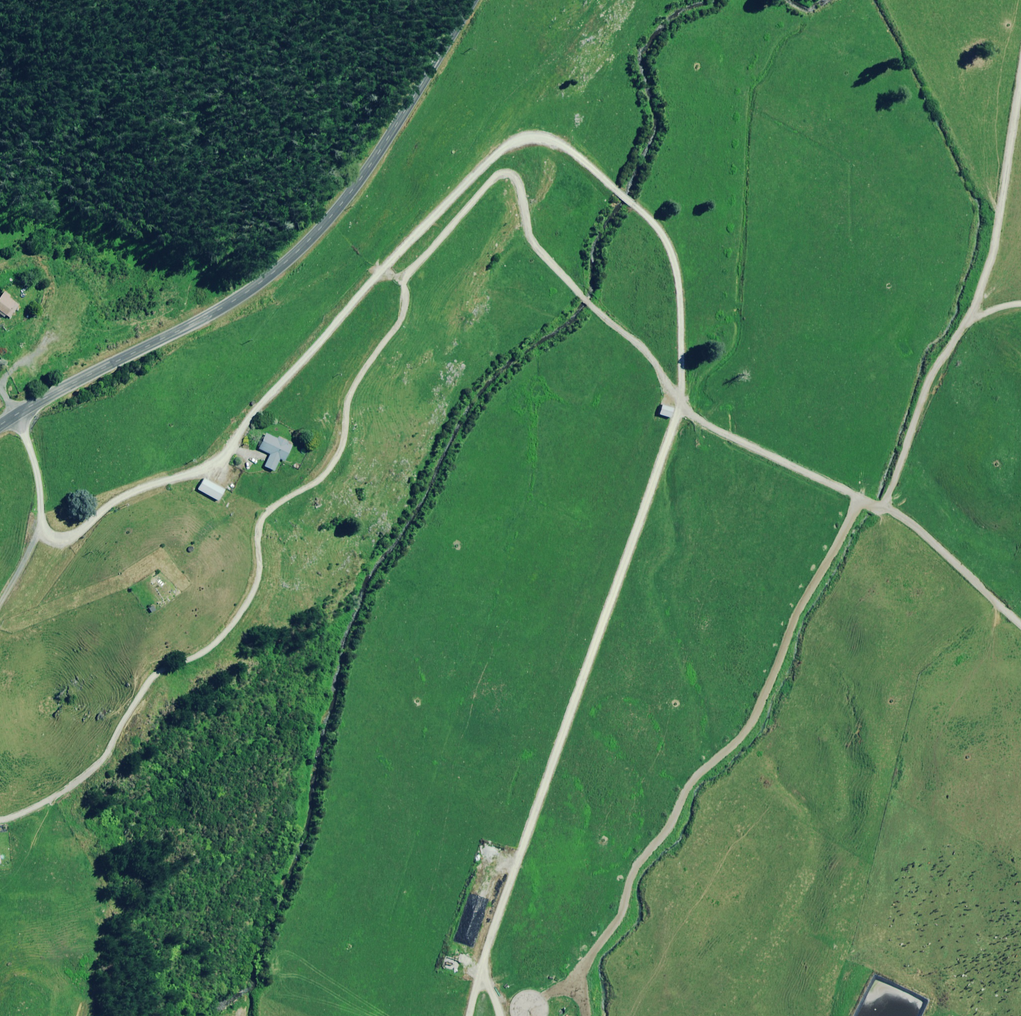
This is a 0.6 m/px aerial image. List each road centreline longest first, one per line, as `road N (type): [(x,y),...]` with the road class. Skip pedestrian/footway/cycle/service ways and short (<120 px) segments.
road 1 (track): [(229,451),(255,411),(505,145),(542,137),(563,145),(663,233),(680,290),(679,414),(485,954),(470,1015)]
road 2 (track): [(0,819),(52,799),(90,771),(153,678),(197,656),(241,613),(260,570),(260,523),(334,463),(351,393),(404,311),(405,285),(382,271)]
road 3 (track): [(680,408),(871,505),(887,501),(930,379),(973,312),(994,249),(1020,78)]
road 4 (unclassified): [(0,426),(208,315),(278,268),(371,163),(473,0)]
road 5 (track): [(858,498),(796,615),(752,724),(696,775),(668,829),(636,866),(622,913),(581,972),(586,1015)]
road 6 (track): [(399,281),(490,180),(512,174),(529,236),(604,318),(637,342),(680,404)]
road 7 (track): [(883,505),(1020,624)]

